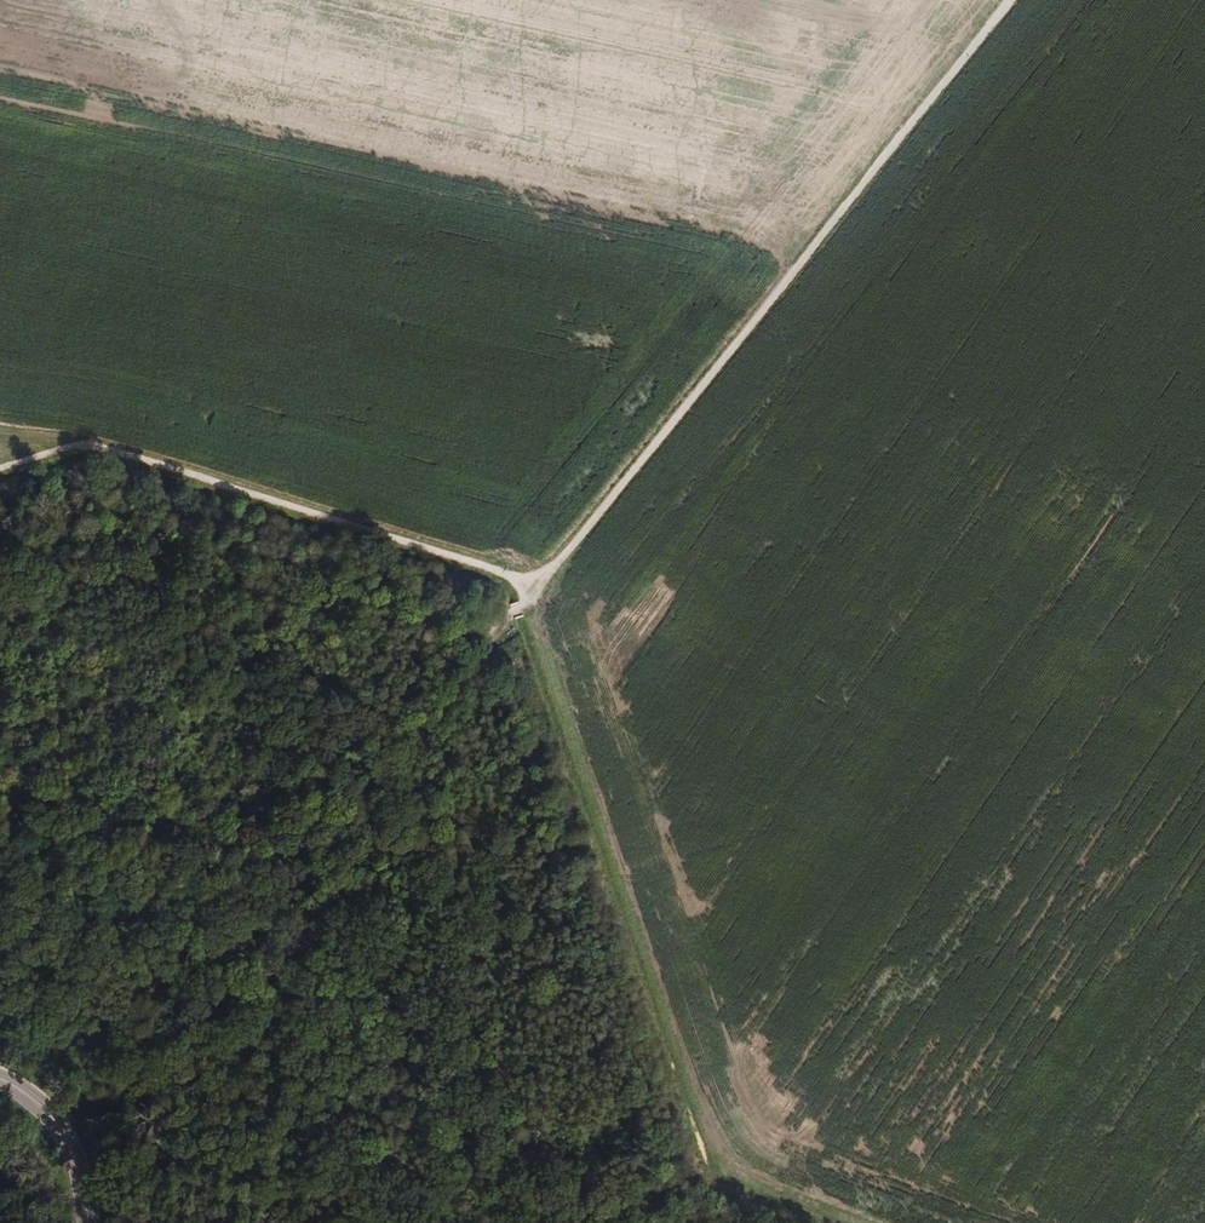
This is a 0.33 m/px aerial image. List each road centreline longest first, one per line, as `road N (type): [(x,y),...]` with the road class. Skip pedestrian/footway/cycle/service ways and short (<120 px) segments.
road 1 (track): [(541,586),(817,252),(1011,0)]
road 2 (track): [(541,586),(92,436),(0,463)]
road 3 (track): [(374,791),(402,787),(432,800),(448,821),(462,951),(492,1074),(595,1222)]
road 4 (track): [(374,791),(541,586)]
road 5 (primary): [(0,1080),(30,1095),(63,1134),(78,1162),(89,1222)]

